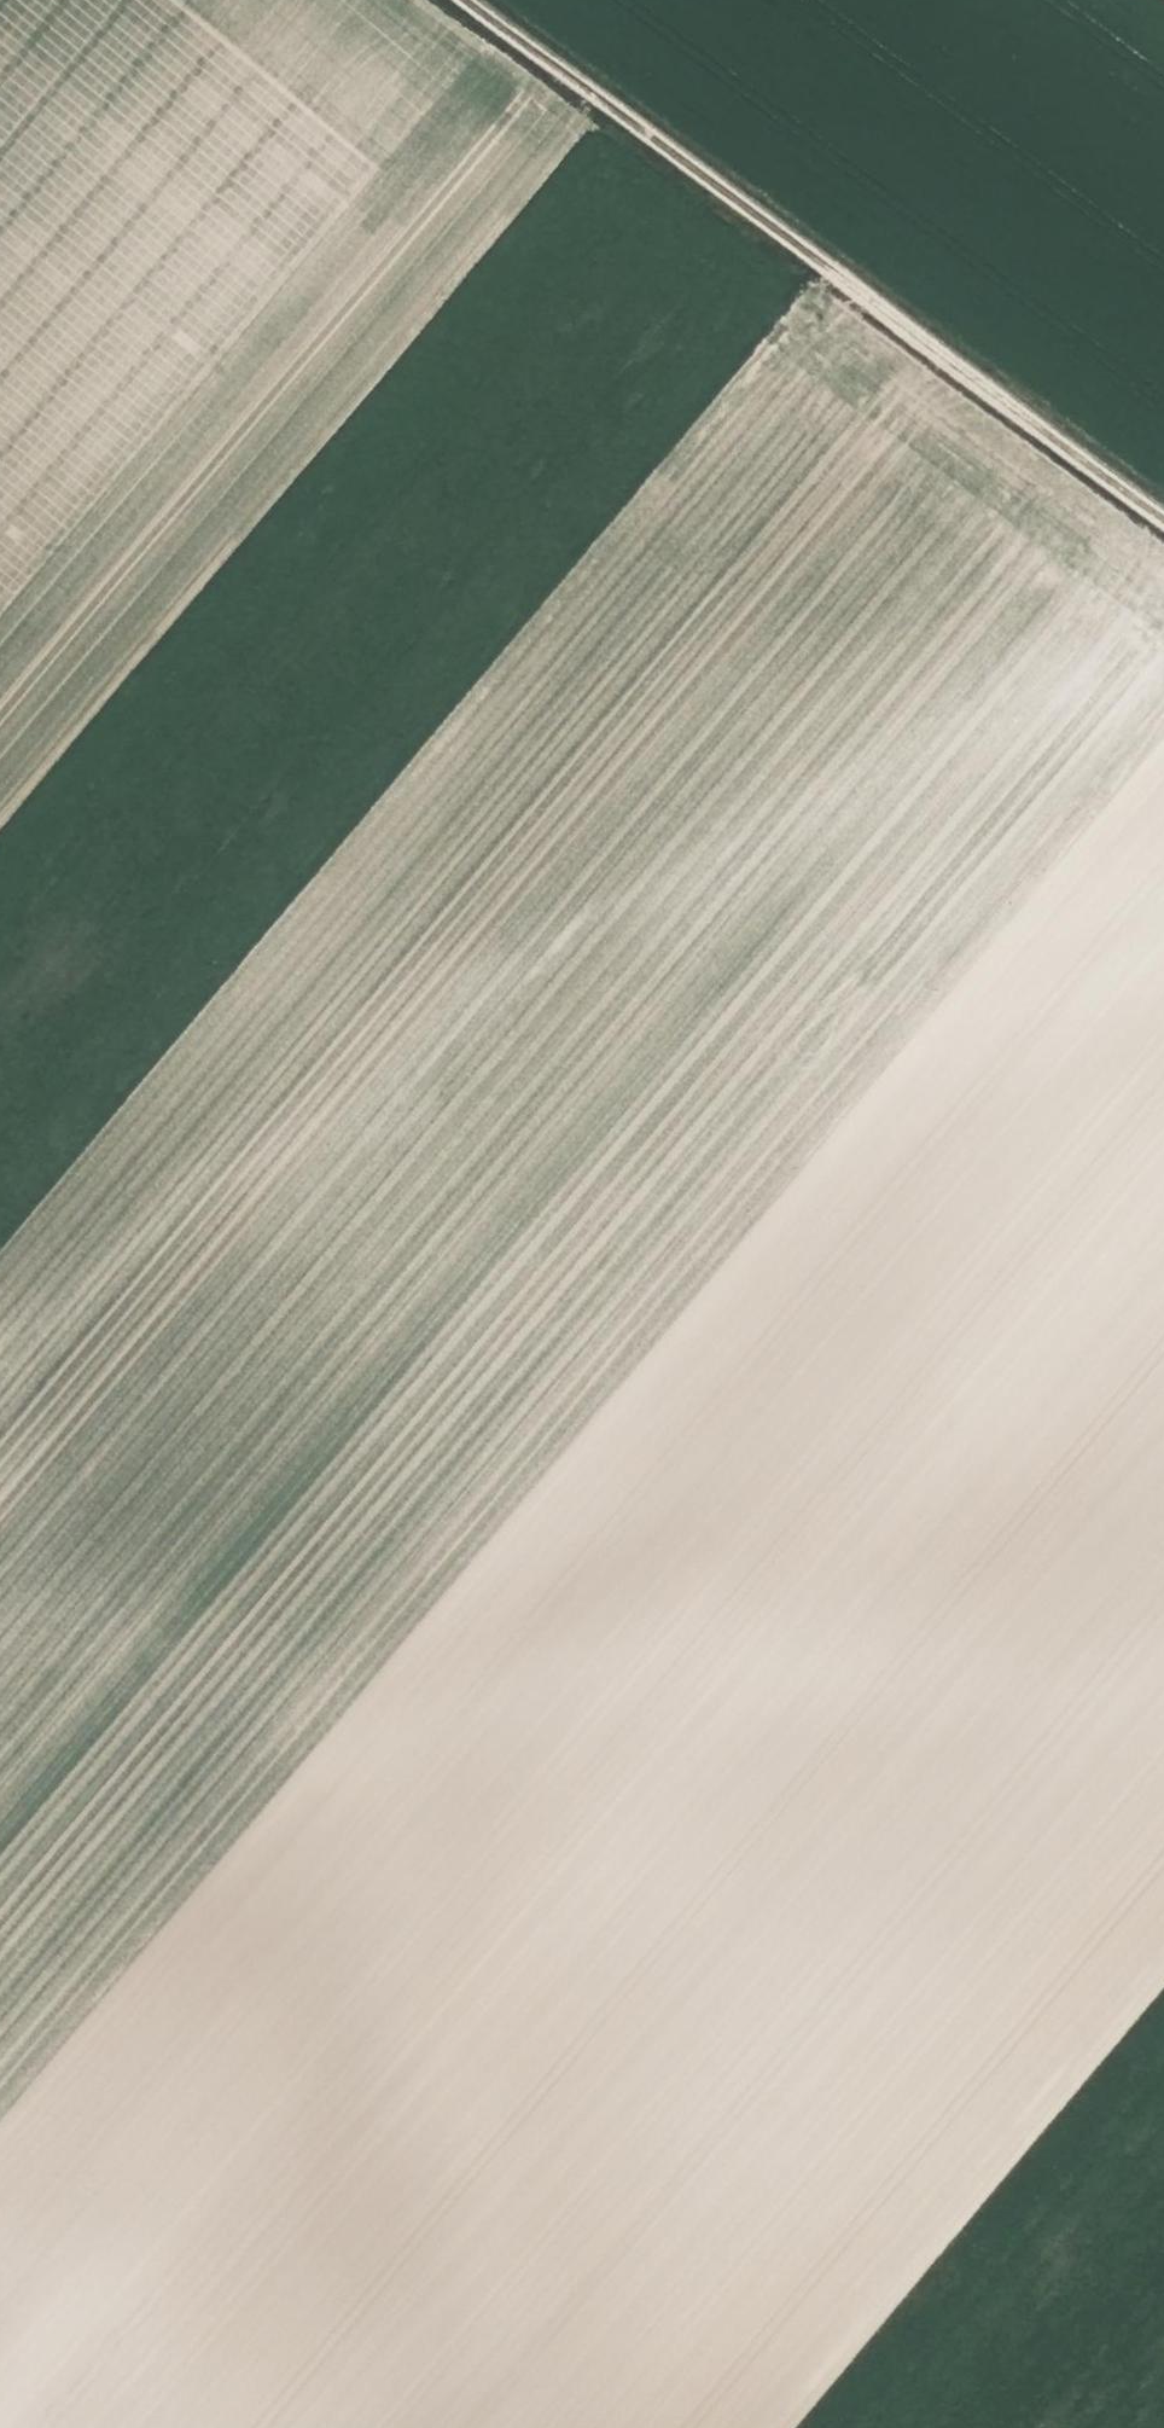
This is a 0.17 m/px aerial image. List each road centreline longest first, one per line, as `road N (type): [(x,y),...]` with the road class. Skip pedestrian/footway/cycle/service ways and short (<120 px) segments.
road 1 (track): [(1163,517),(464,0)]

